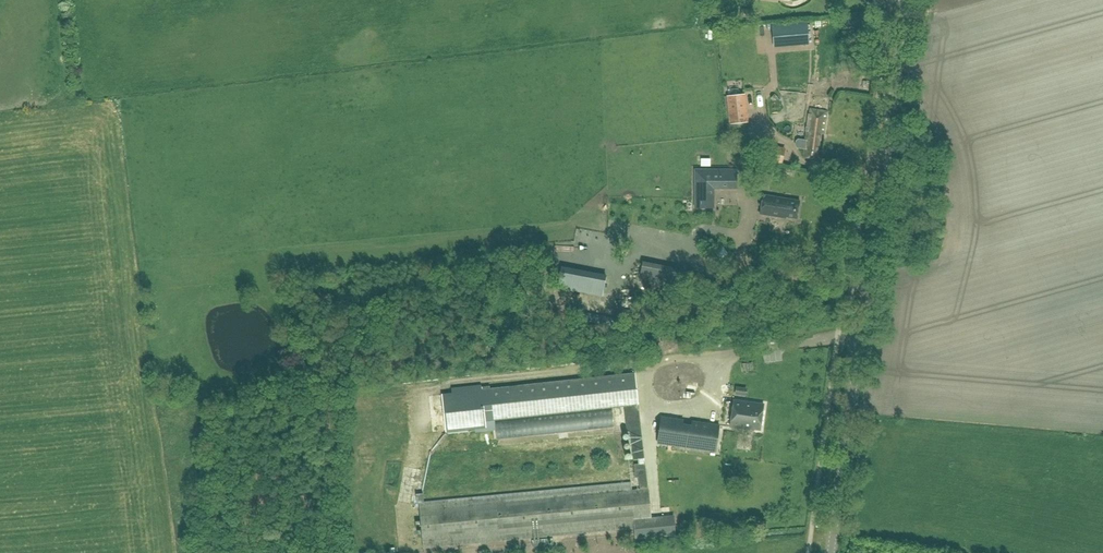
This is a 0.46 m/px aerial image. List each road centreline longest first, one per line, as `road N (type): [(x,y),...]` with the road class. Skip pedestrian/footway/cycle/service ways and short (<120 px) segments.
road 1 (tertiary): [(830,552),(907,0)]

